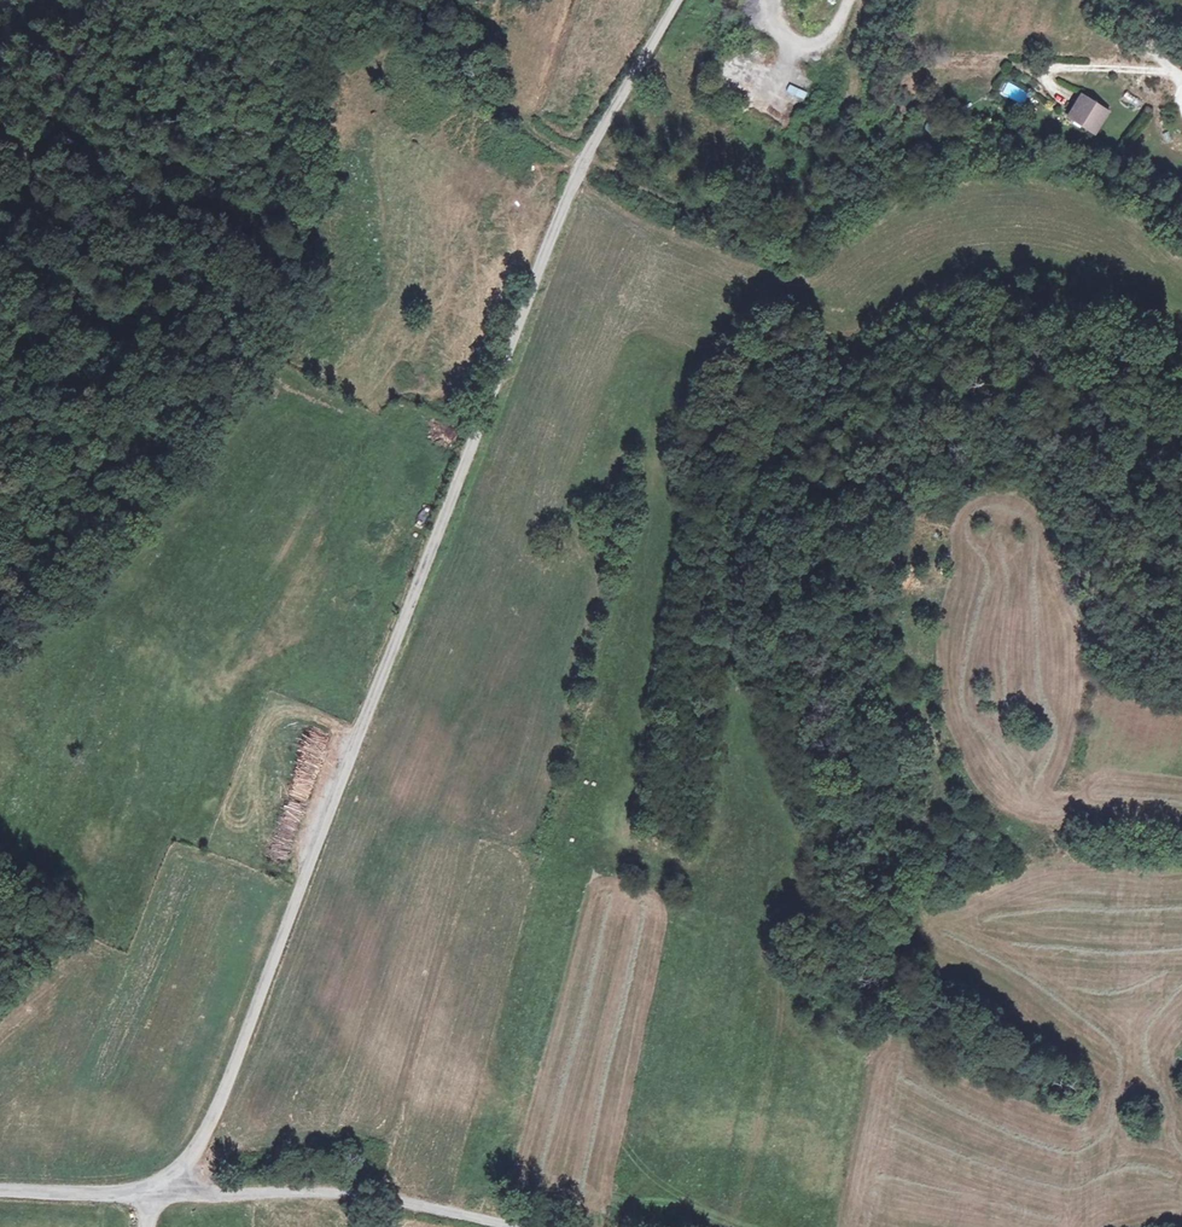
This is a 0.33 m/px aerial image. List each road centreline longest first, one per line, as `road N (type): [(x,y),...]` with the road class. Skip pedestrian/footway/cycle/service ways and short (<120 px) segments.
road 1 (unclassified): [(166,1195),(214,1115),(582,159),(676,0)]
road 2 (unclassified): [(562,1226),(329,1191),(166,1195)]
road 3 (unclassified): [(0,1191),(144,1196)]

